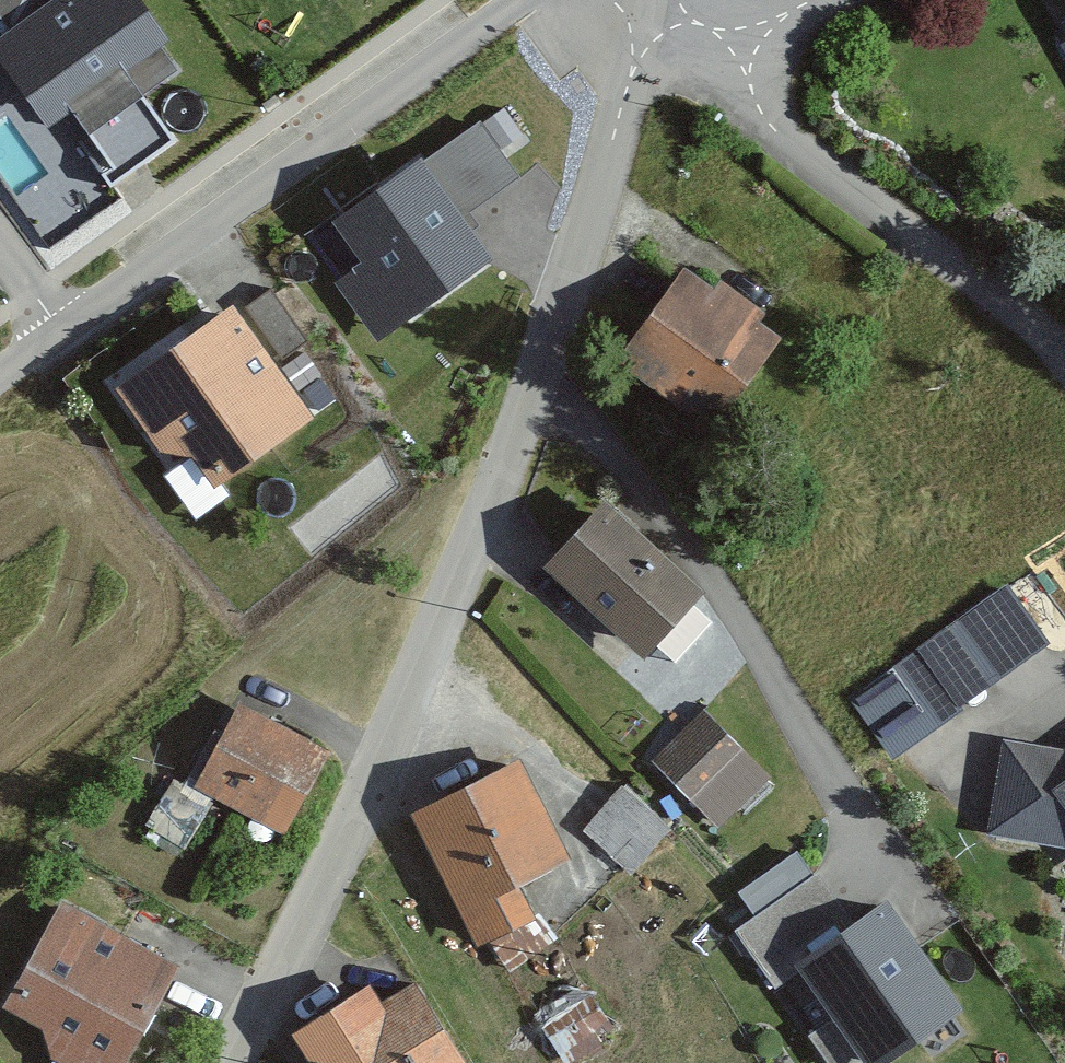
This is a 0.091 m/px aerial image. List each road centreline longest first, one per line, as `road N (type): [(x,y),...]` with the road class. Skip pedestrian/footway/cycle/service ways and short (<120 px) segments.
road 1 (residential): [(642,0),(531,393),(396,736),(232,1062)]
road 2 (residential): [(0,378),(542,0)]
road 3 (residential): [(1064,366),(1005,298),(791,150),(729,37)]

